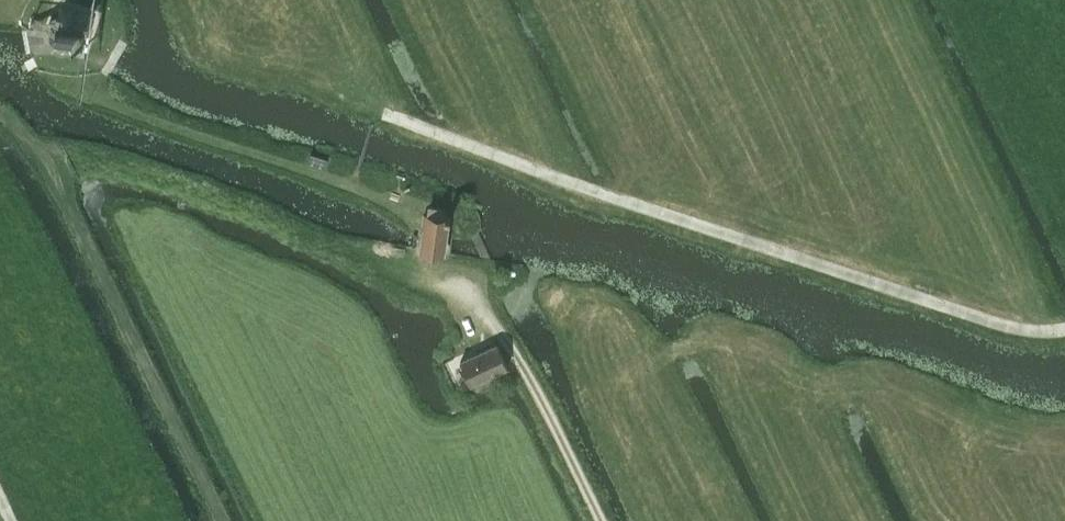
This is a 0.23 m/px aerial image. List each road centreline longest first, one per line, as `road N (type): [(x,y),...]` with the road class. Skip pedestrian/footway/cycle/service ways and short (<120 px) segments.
road 1 (track): [(1064,332),(1008,329),(783,257),(379,110)]
road 2 (track): [(415,279),(461,291),(510,346),(600,520)]

